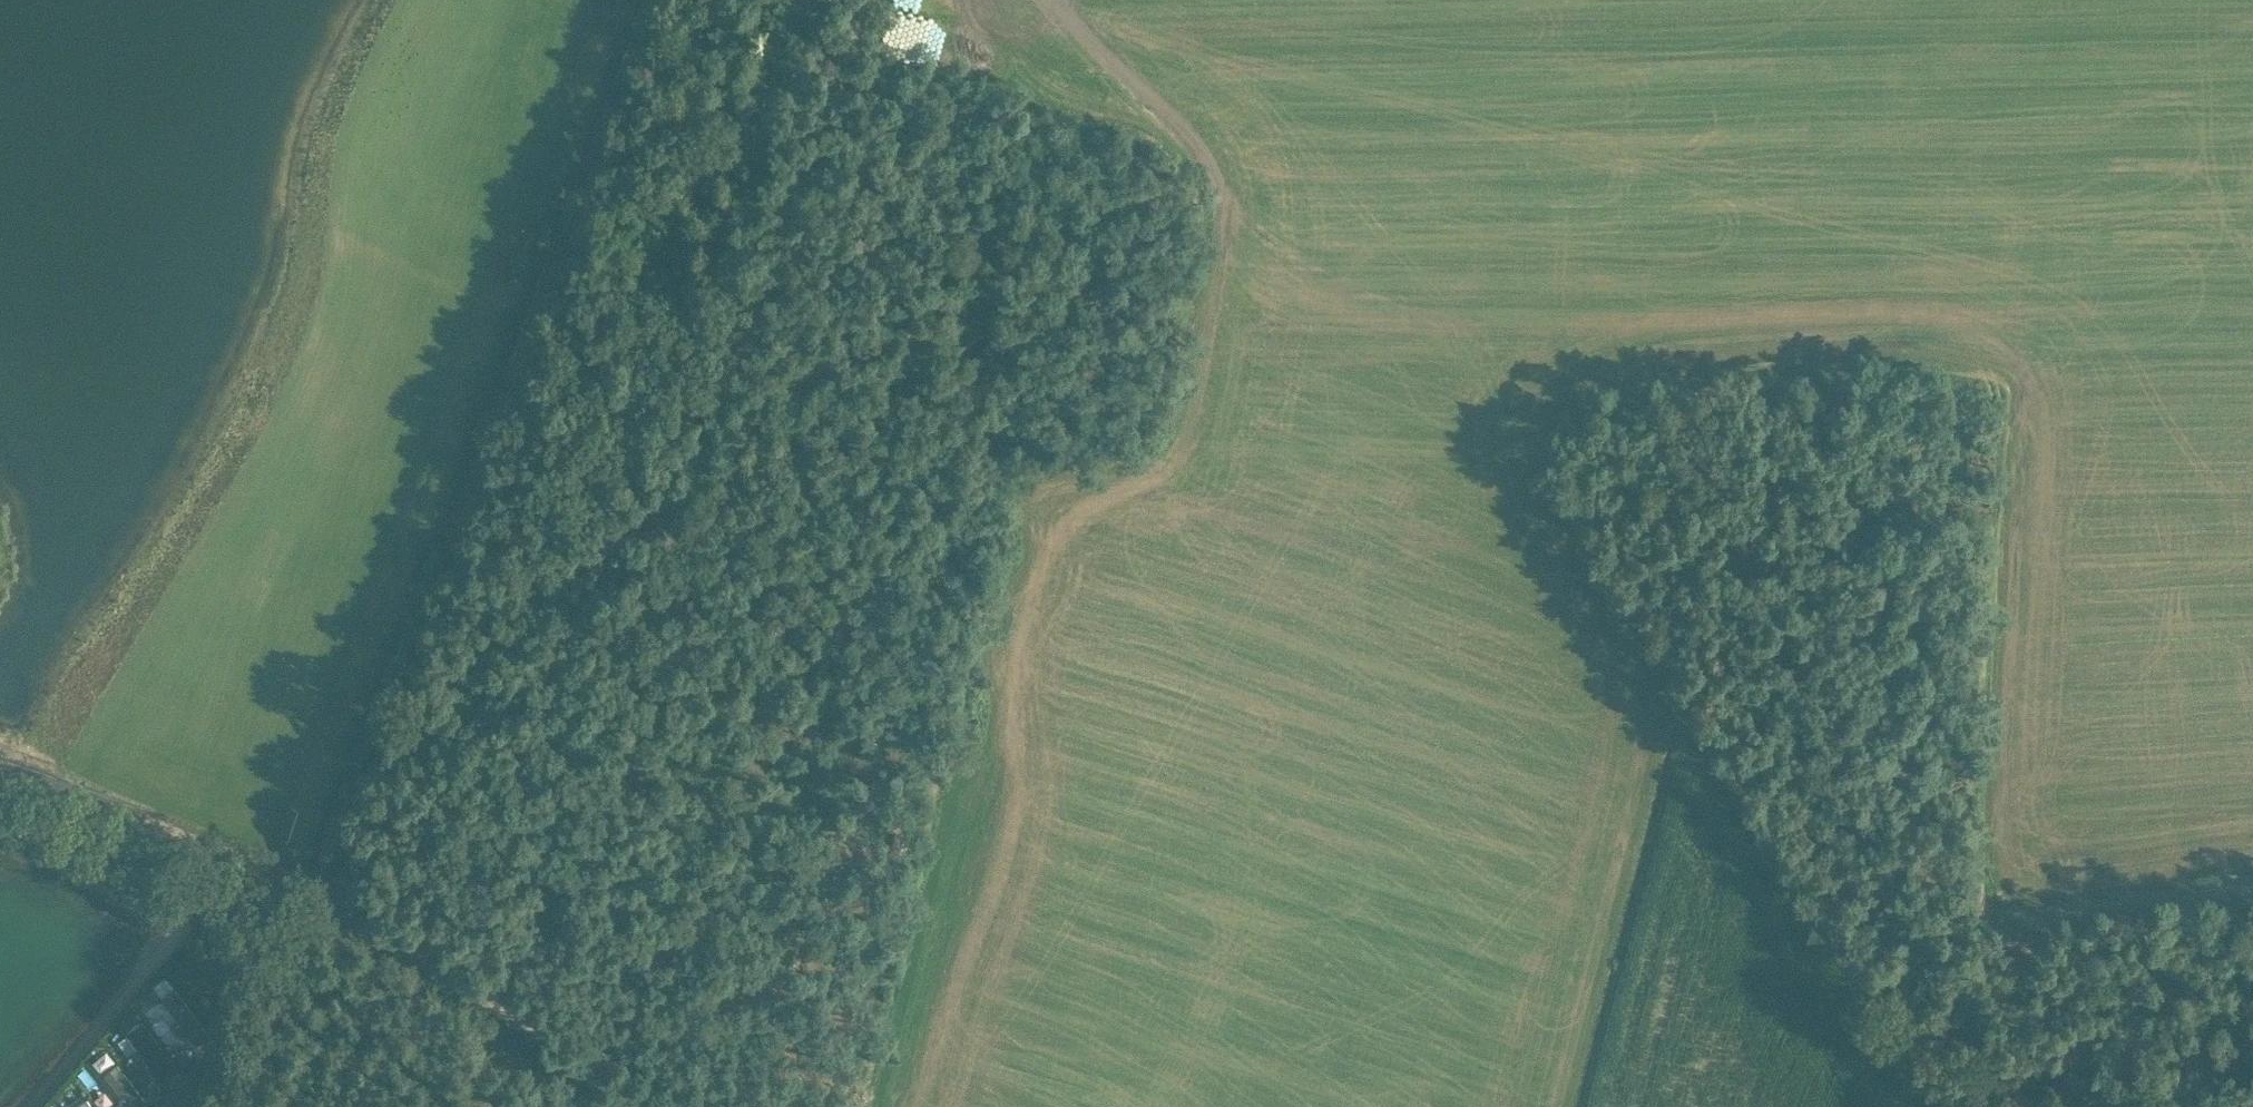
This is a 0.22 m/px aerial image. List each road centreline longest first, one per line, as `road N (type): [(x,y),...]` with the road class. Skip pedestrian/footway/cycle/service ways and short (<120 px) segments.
road 1 (track): [(318,893),(656,0)]
road 2 (track): [(672,1106),(318,893)]
road 3 (track): [(318,893),(241,1106)]

